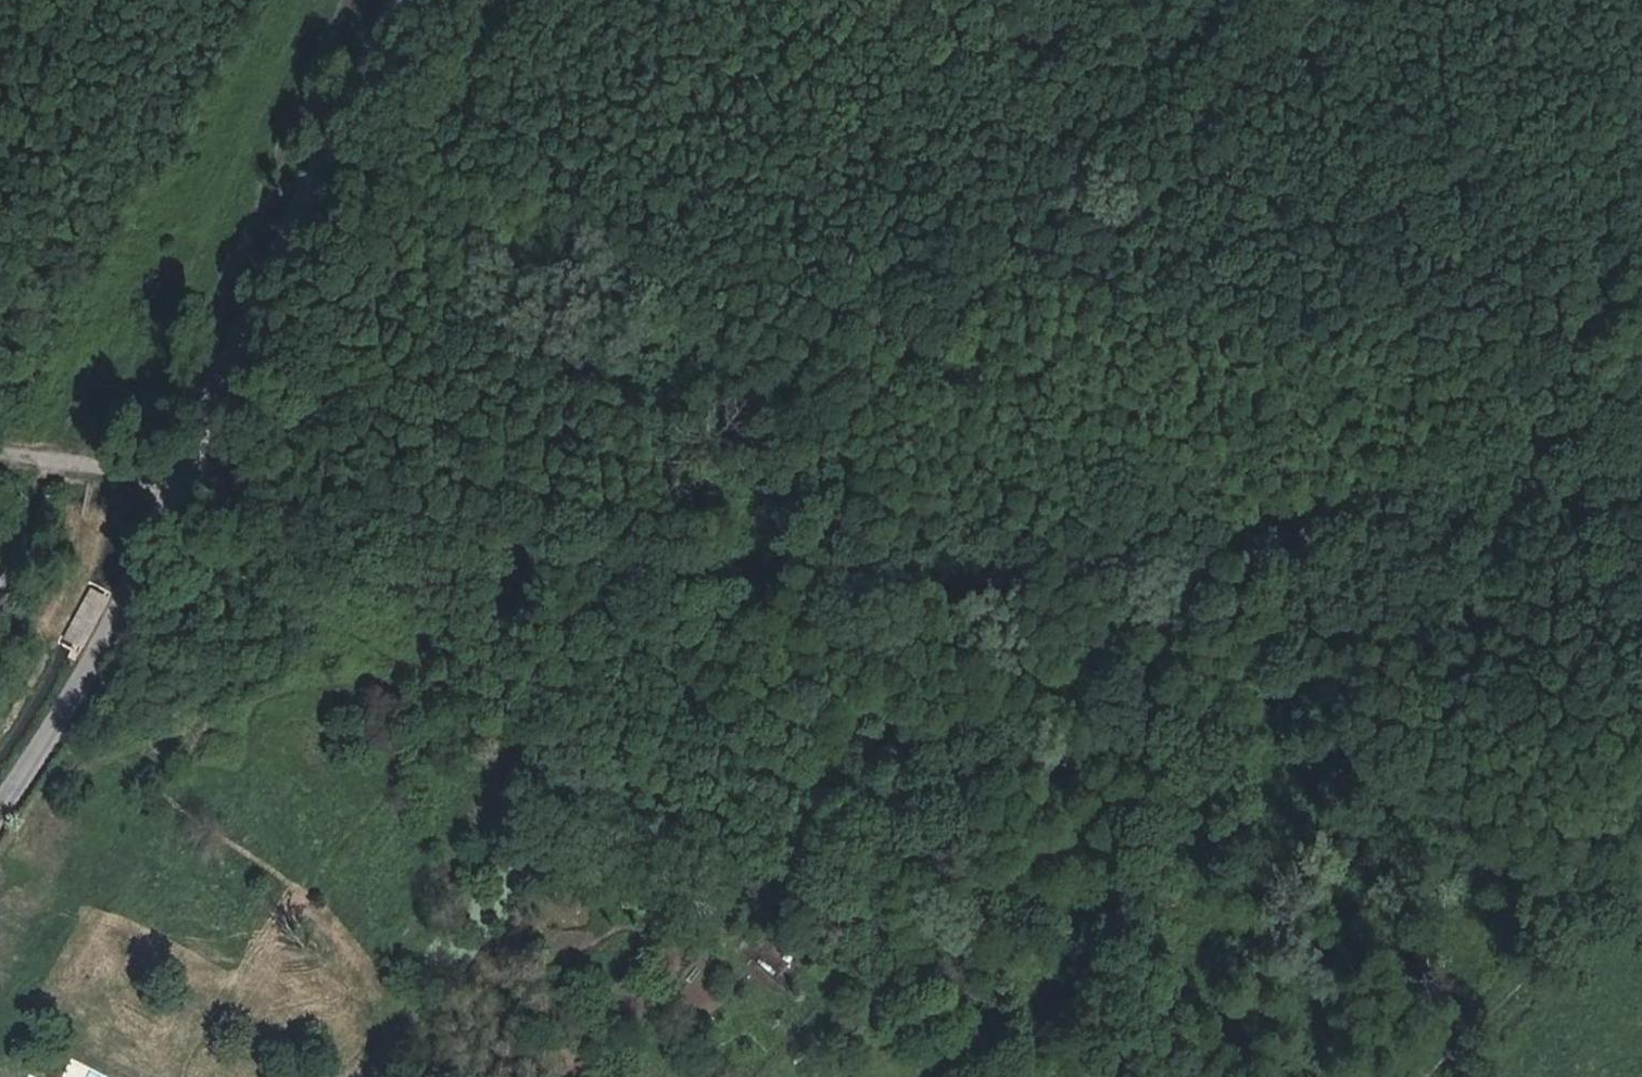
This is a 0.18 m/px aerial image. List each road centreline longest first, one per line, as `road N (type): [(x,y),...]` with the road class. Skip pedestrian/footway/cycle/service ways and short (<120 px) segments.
road 1 (unclassified): [(399,0),(104,630),(0,809)]

